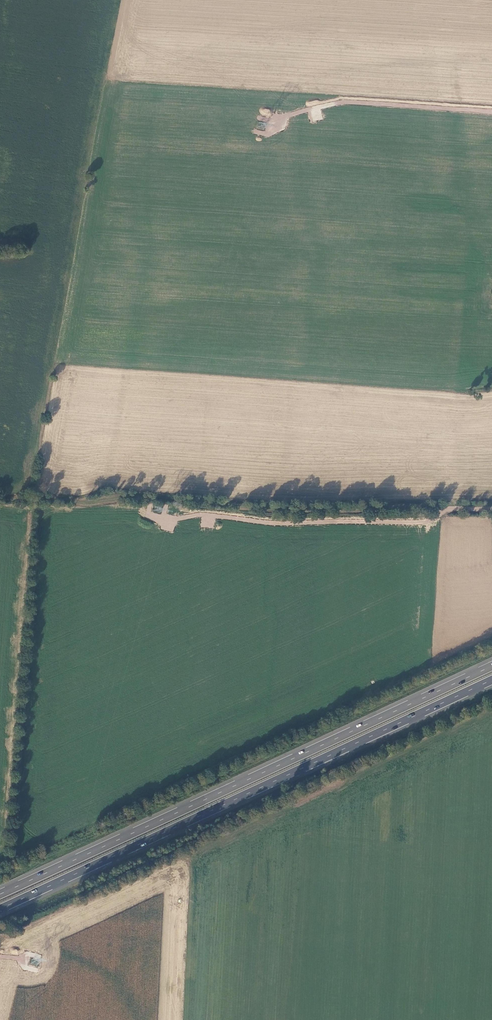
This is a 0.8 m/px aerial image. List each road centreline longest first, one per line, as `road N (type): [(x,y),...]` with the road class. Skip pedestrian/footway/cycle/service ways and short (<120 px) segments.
road 1 (trunk): [(0,909),(491,680)]
road 2 (trunk): [(491,666),(0,894)]
road 3 (track): [(0,496),(491,508)]

